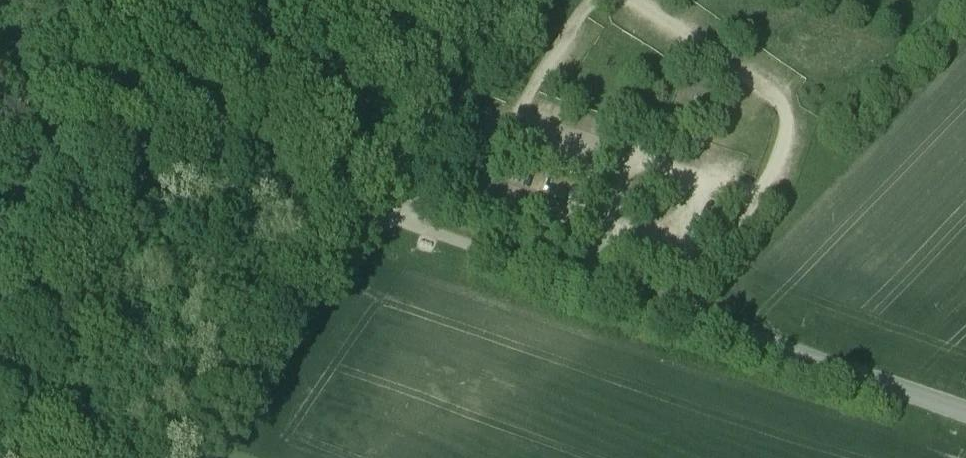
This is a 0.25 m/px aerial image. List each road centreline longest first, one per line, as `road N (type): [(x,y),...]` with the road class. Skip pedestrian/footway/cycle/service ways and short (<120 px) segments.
road 1 (unclassified): [(585,284),(965,415)]
road 2 (track): [(368,207),(209,457)]
road 3 (track): [(502,0),(368,207)]
road 4 (track): [(368,207),(585,284)]

